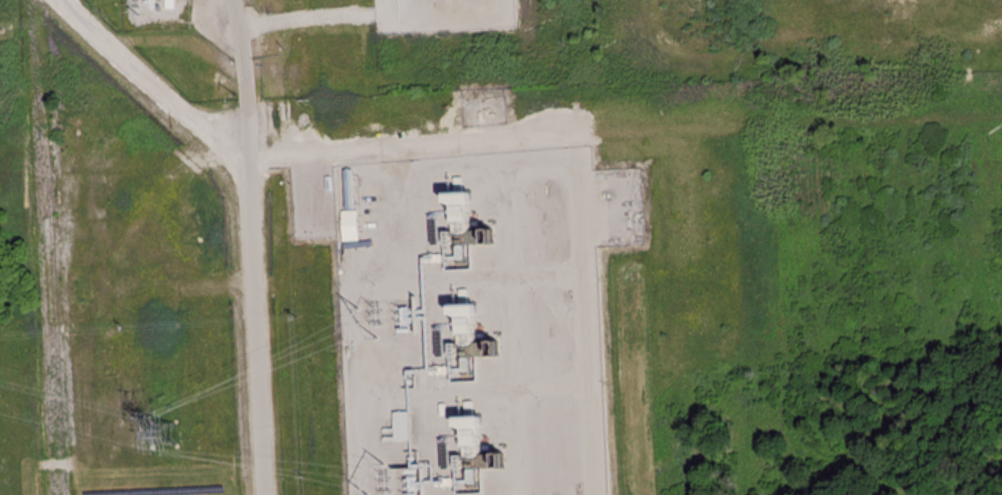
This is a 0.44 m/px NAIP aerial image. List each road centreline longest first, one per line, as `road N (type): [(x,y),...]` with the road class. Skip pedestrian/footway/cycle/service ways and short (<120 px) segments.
road 1 (residential): [(265,494),(247,85),(234,0)]
road 2 (residential): [(250,154),(173,100),(58,0)]

